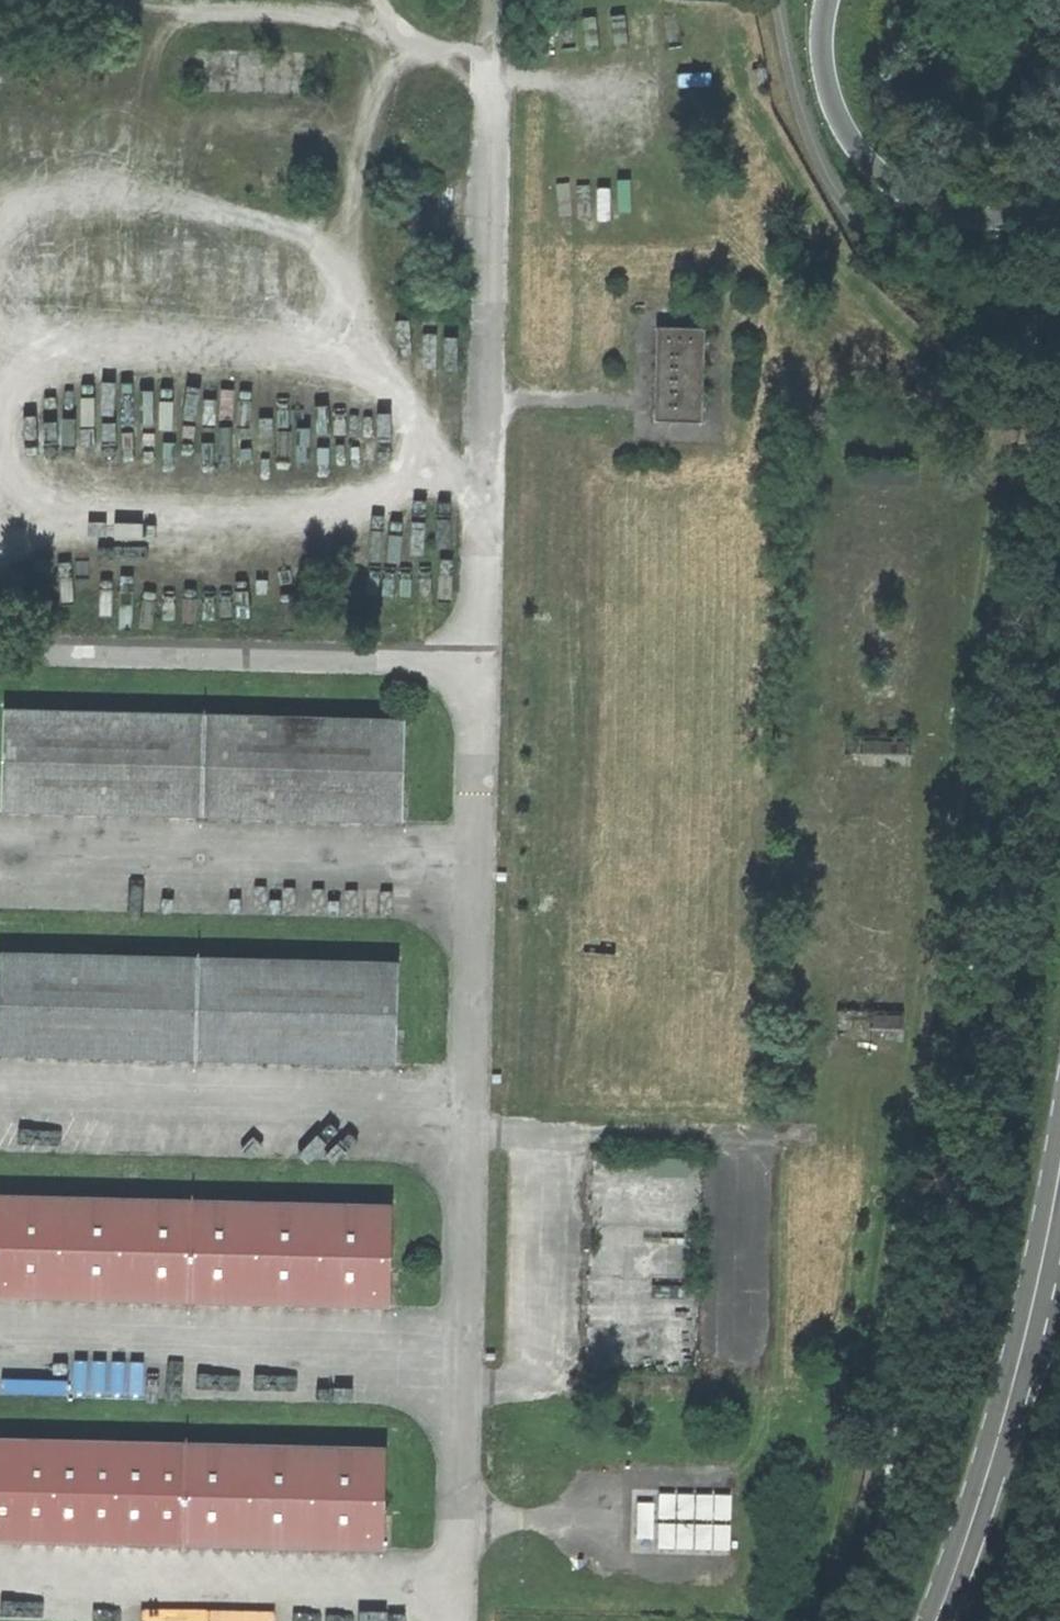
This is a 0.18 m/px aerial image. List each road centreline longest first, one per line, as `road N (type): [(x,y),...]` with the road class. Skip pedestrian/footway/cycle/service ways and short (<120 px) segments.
road 1 (primary): [(1059,1160),(1029,1323),(934,1620)]
road 2 (primary): [(1059,205),(1008,218),(966,216),(936,209),(884,177),(844,132),(830,97),(823,29),(829,0)]

